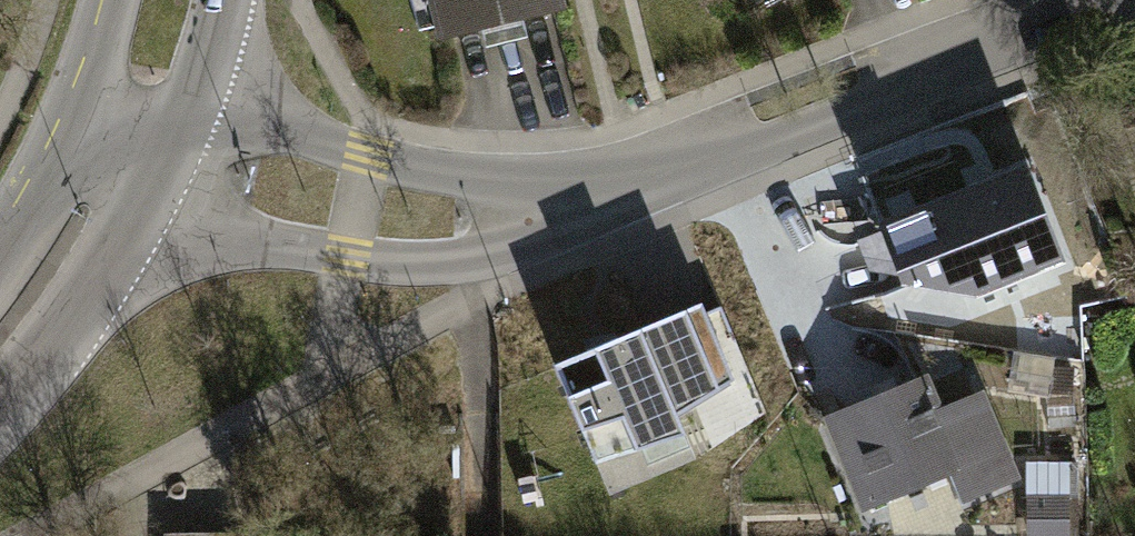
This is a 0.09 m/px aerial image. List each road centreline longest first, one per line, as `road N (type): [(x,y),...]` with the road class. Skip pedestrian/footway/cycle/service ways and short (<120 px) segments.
road 1 (residential): [(91,211),(425,262),(475,257),(652,177)]
road 2 (residential): [(652,177),(499,181),(369,156),(147,92)]
road 3 (residential): [(652,177),(778,140),(860,108),(903,77),(1112,0)]
road 4 (secondary): [(91,211),(0,346)]
road 5 (secondary): [(147,92),(91,211)]

